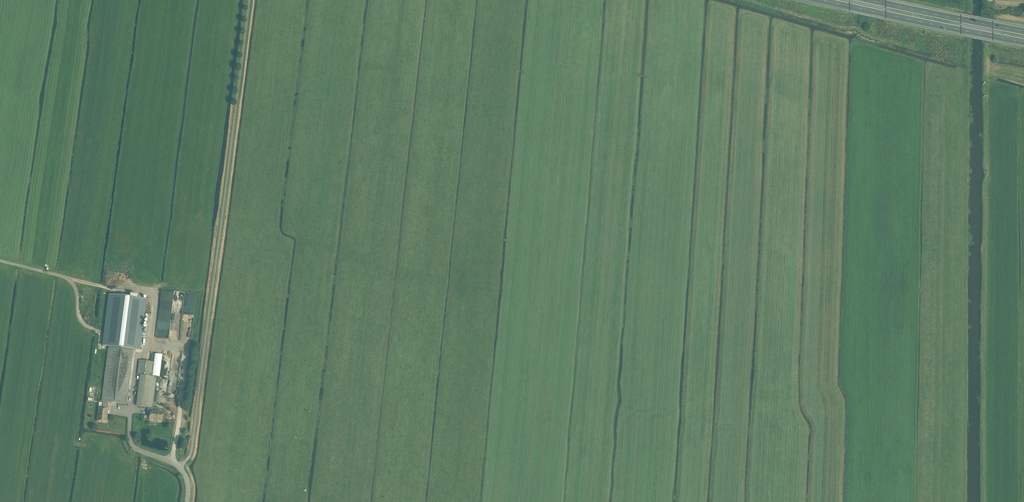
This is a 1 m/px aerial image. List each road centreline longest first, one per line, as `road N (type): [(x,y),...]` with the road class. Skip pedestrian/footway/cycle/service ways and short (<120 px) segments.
road 1 (trunk): [(820,0),(1023,42)]
road 2 (trunk): [(1023,31),(868,0)]

